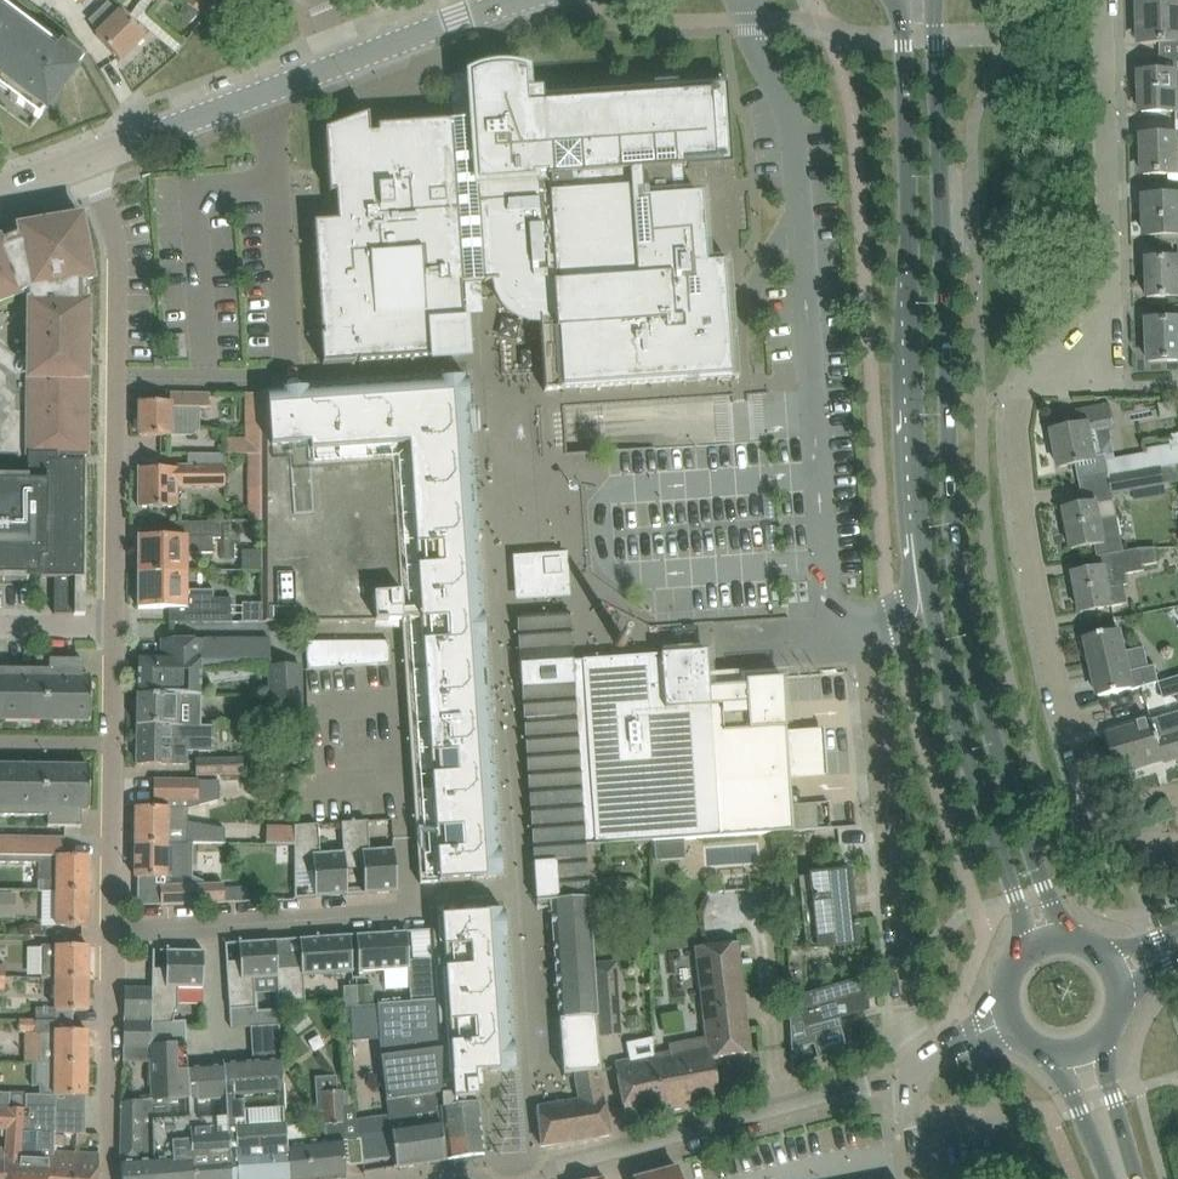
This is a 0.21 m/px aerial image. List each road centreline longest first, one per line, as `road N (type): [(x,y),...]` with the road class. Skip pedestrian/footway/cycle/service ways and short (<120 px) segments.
road 1 (tertiary): [(1063,934),(969,625),(958,537),(936,0)]
road 2 (residential): [(111,926),(111,219),(90,155)]
road 3 (residential): [(865,628),(831,629),(792,124),(740,0)]
road 4 (residential): [(1177,830),(1124,850),(1114,845),(1026,548),(1016,483),(1020,407),(1037,380),(1101,359)]
road 5 (tertiary): [(897,0),(913,495),(924,575)]
road 6 (unclassified): [(111,926),(322,920),(525,899)]
road 7 (tertiary): [(924,575),(946,688),(1025,945)]
road 8 (residential): [(485,1178),(842,1090)]
road 9 (residential): [(1101,359),(1107,337),(1105,0)]
road 10 (residential): [(105,1178),(111,926)]
road 11 (unclassified): [(90,155),(317,68)]
road 12 (residential): [(911,1072),(890,864)]
road 13 (unclassified): [(865,628),(887,830)]
road 14 (unclassified): [(317,68),(489,0)]
road 15 (secondary): [(1136,1178),(1101,1045)]
road 16 (secondary): [(1055,1060),(1108,1178)]

